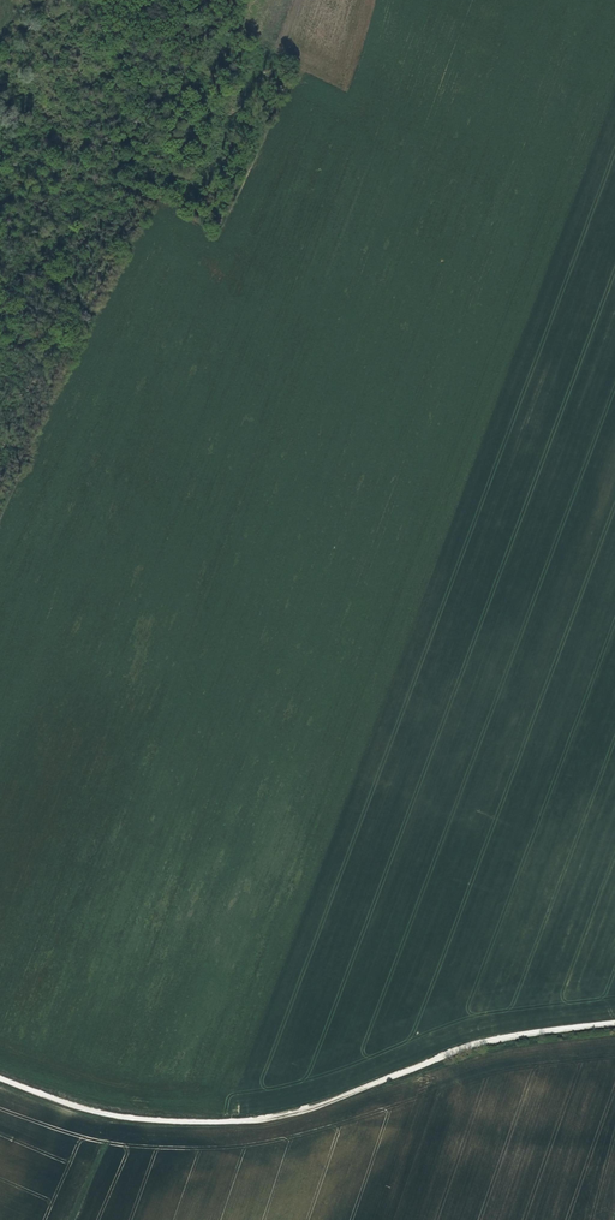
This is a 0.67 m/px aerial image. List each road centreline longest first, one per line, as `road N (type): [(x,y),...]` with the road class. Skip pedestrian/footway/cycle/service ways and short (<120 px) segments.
road 1 (track): [(0,1078),(125,1118),(242,1121),(304,1109),(471,1046),(614,1023)]

